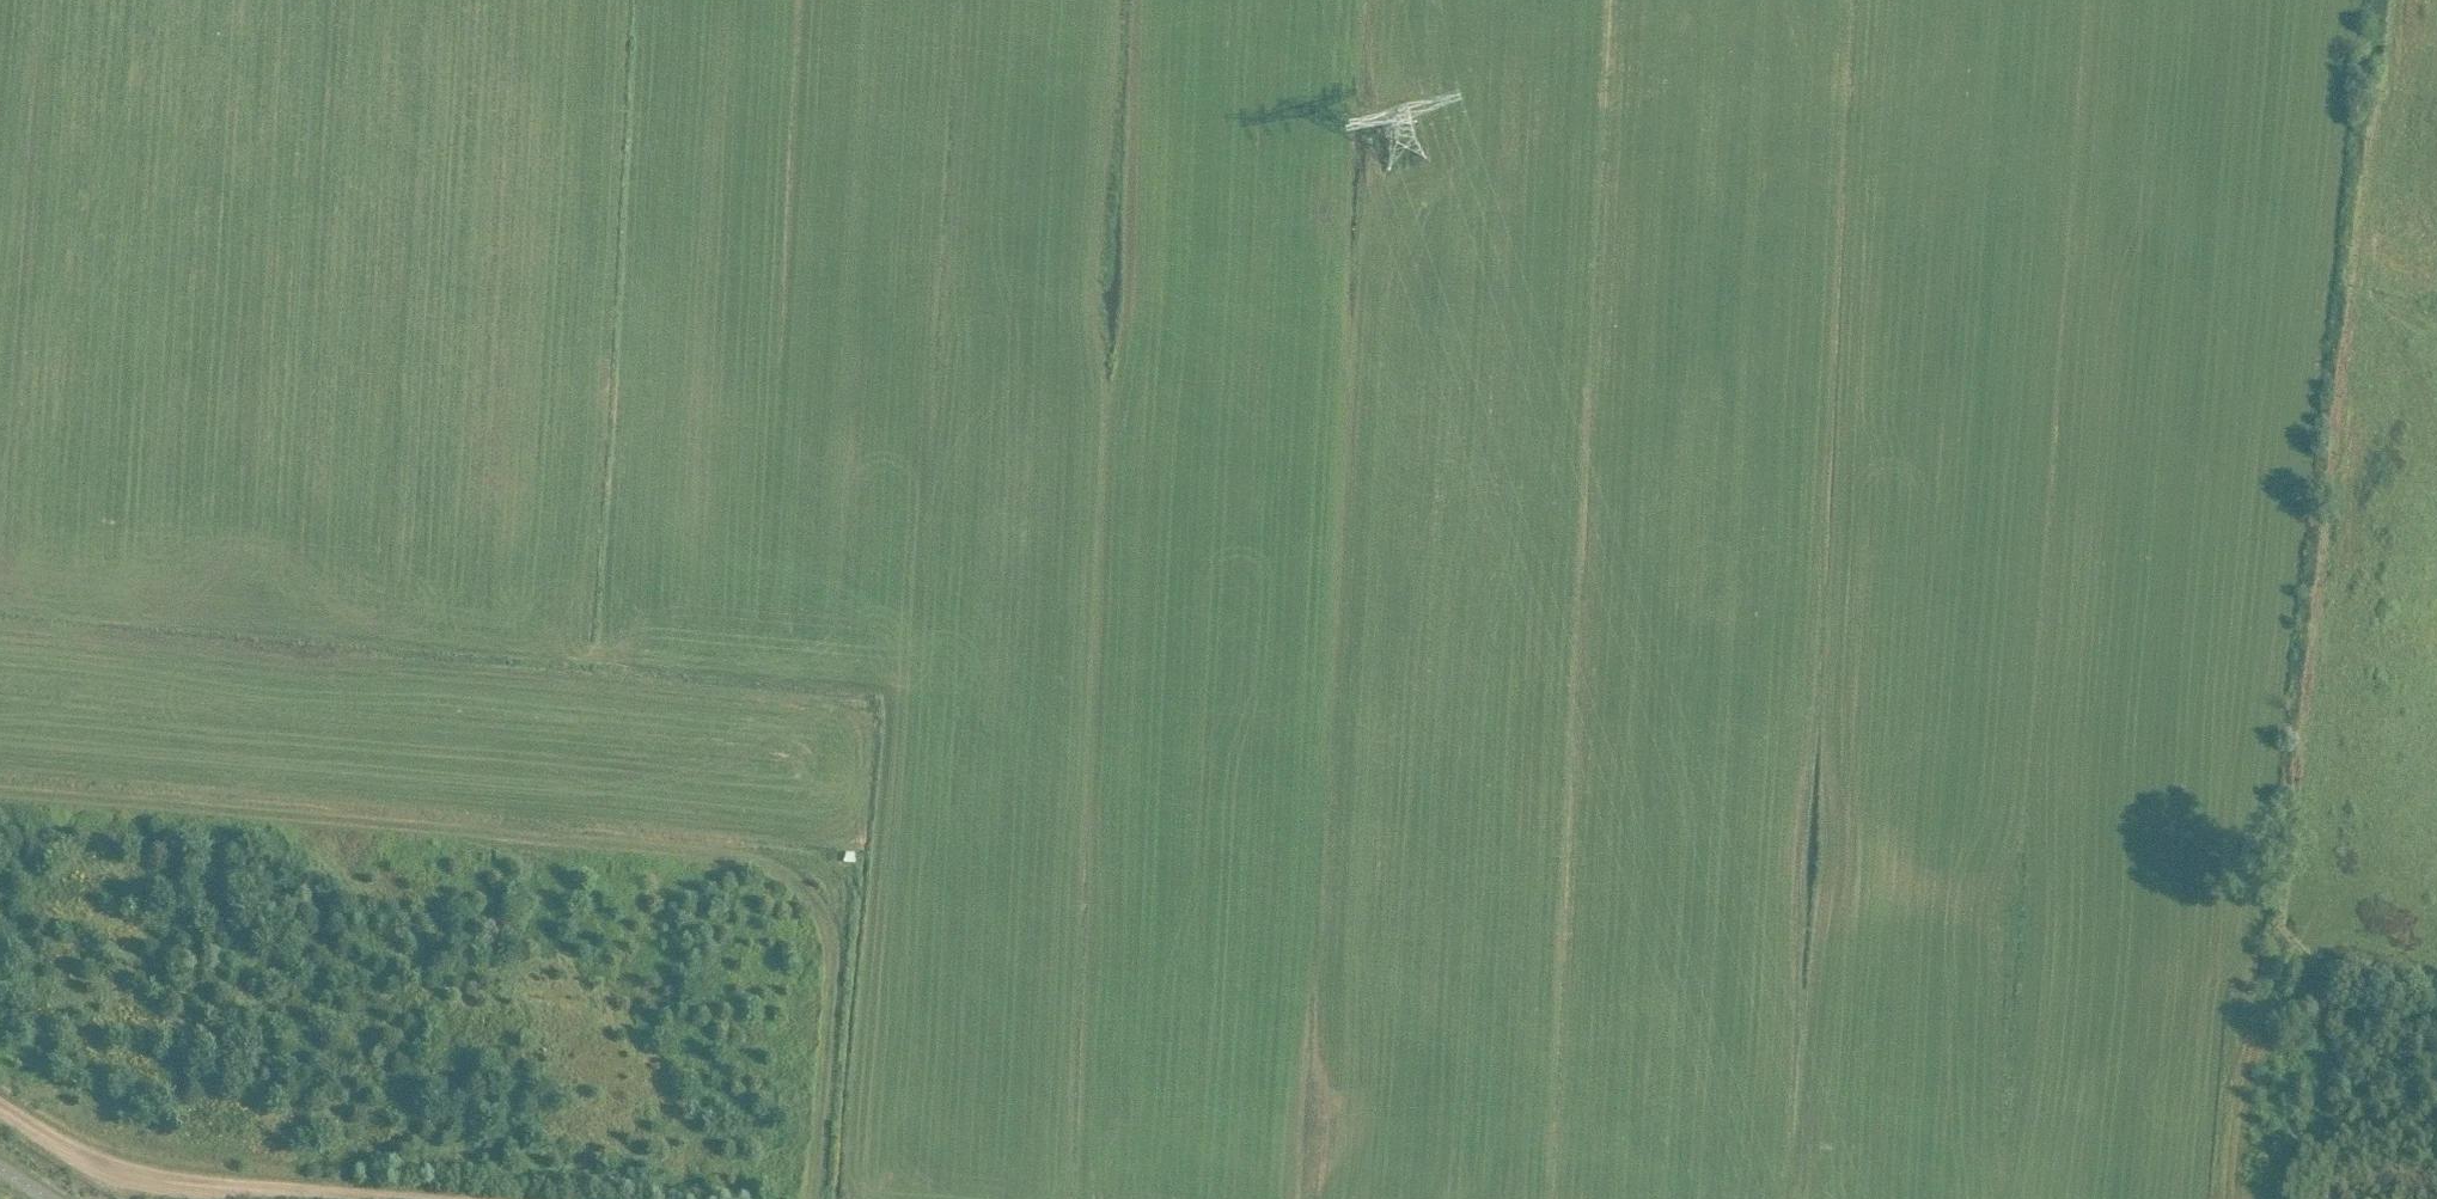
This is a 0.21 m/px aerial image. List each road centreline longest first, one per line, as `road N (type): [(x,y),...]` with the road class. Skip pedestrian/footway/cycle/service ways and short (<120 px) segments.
road 1 (track): [(2223,1198),(2248,1010),(2264,995),(2436,1013)]
road 2 (track): [(0,1107),(115,1182),(312,1198)]

